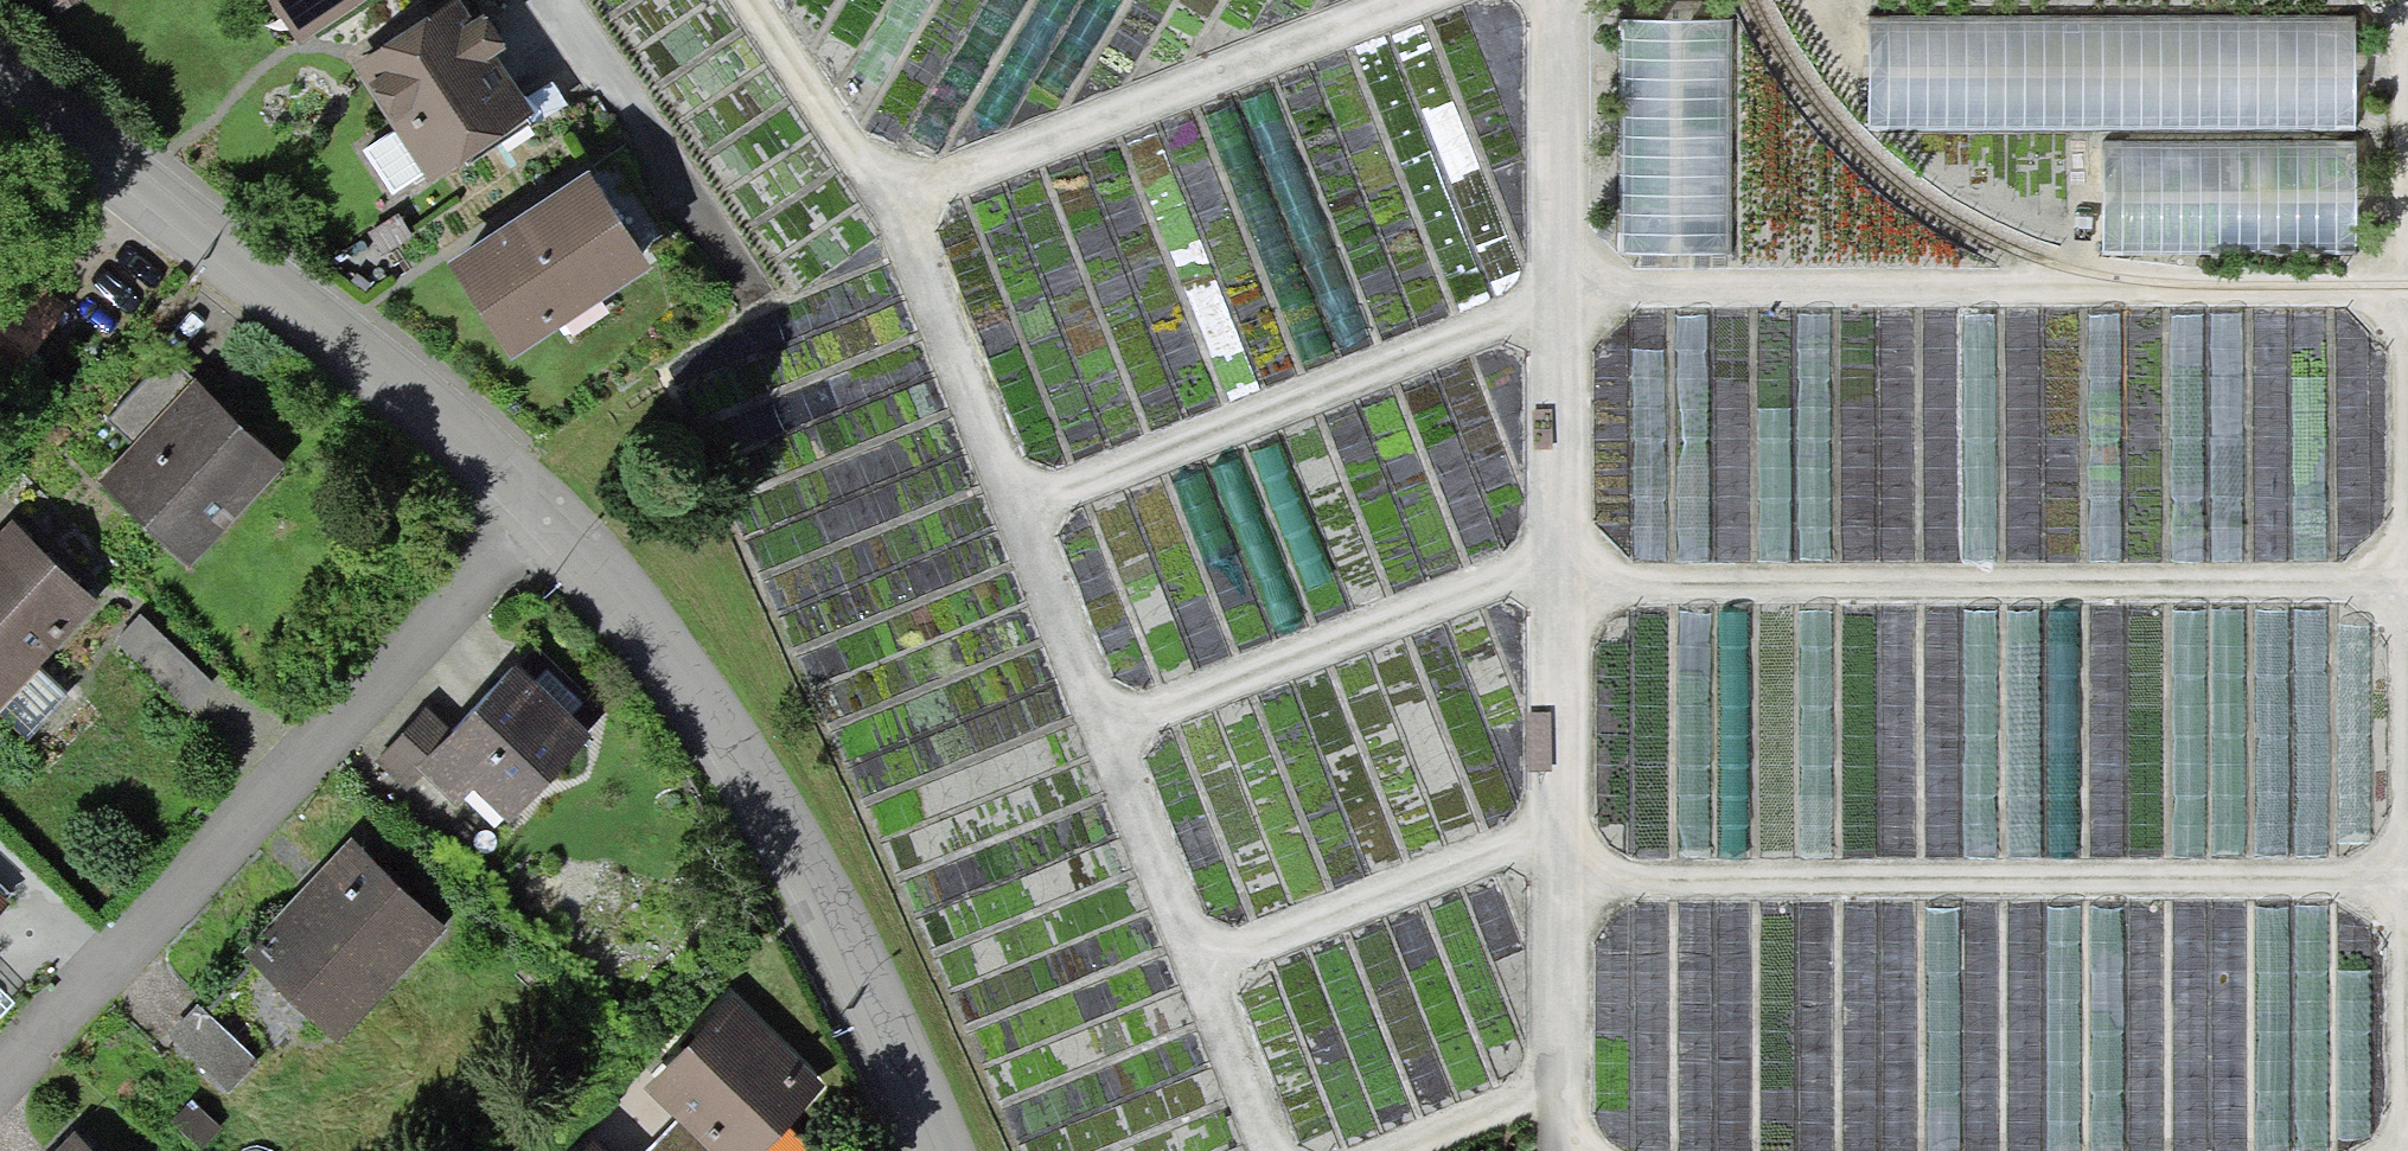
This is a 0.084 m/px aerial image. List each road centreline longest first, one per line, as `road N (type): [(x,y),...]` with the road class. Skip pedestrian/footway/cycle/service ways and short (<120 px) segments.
road 1 (track): [(1016,506),(1558,298),(1633,287),(2407,271)]
road 2 (track): [(1104,726),(1557,558),(1592,583),(2407,587)]
road 3 (track): [(749,0),(854,160),(895,202),(1275,1150)]
road 4 (track): [(1200,966),(1506,846),(1611,880),(2407,884)]
road 5 (track): [(1558,0),(1555,1150)]
road 6 (residential): [(537,510),(0,1087)]
road 7 (residential): [(917,1150),(647,628),(537,510)]
road 8 (residential): [(537,510),(447,427),(0,89)]
road 9 (track): [(1407,0),(895,202)]
road 10 (track): [(1389,1150),(1555,1080)]

